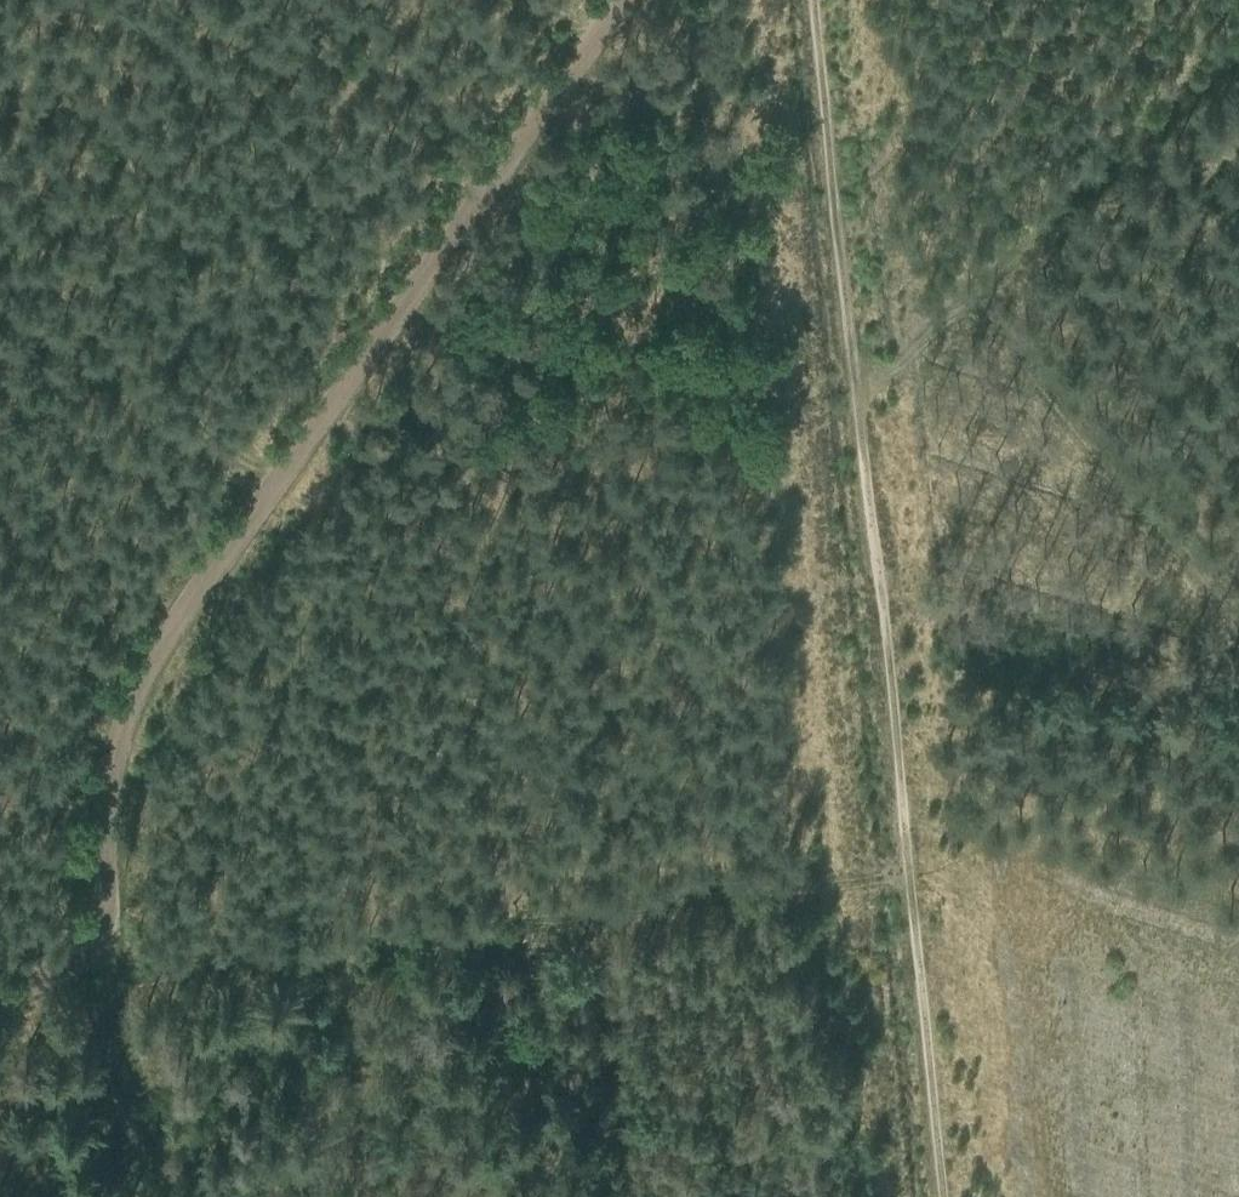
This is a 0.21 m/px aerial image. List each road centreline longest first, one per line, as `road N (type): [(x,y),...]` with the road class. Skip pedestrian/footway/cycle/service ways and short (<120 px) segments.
road 1 (track): [(626,0),(273,484)]
road 2 (track): [(273,484),(407,495),(857,380)]
road 3 (track): [(98,974),(108,795),(127,712),(273,484)]
road 4 (track): [(857,380),(911,875)]
road 5 (track): [(815,0),(857,380)]
road 6 (track): [(0,303),(273,484)]
road 7 (track): [(911,875),(946,1196)]
road 8 (track): [(152,1196),(98,974)]

